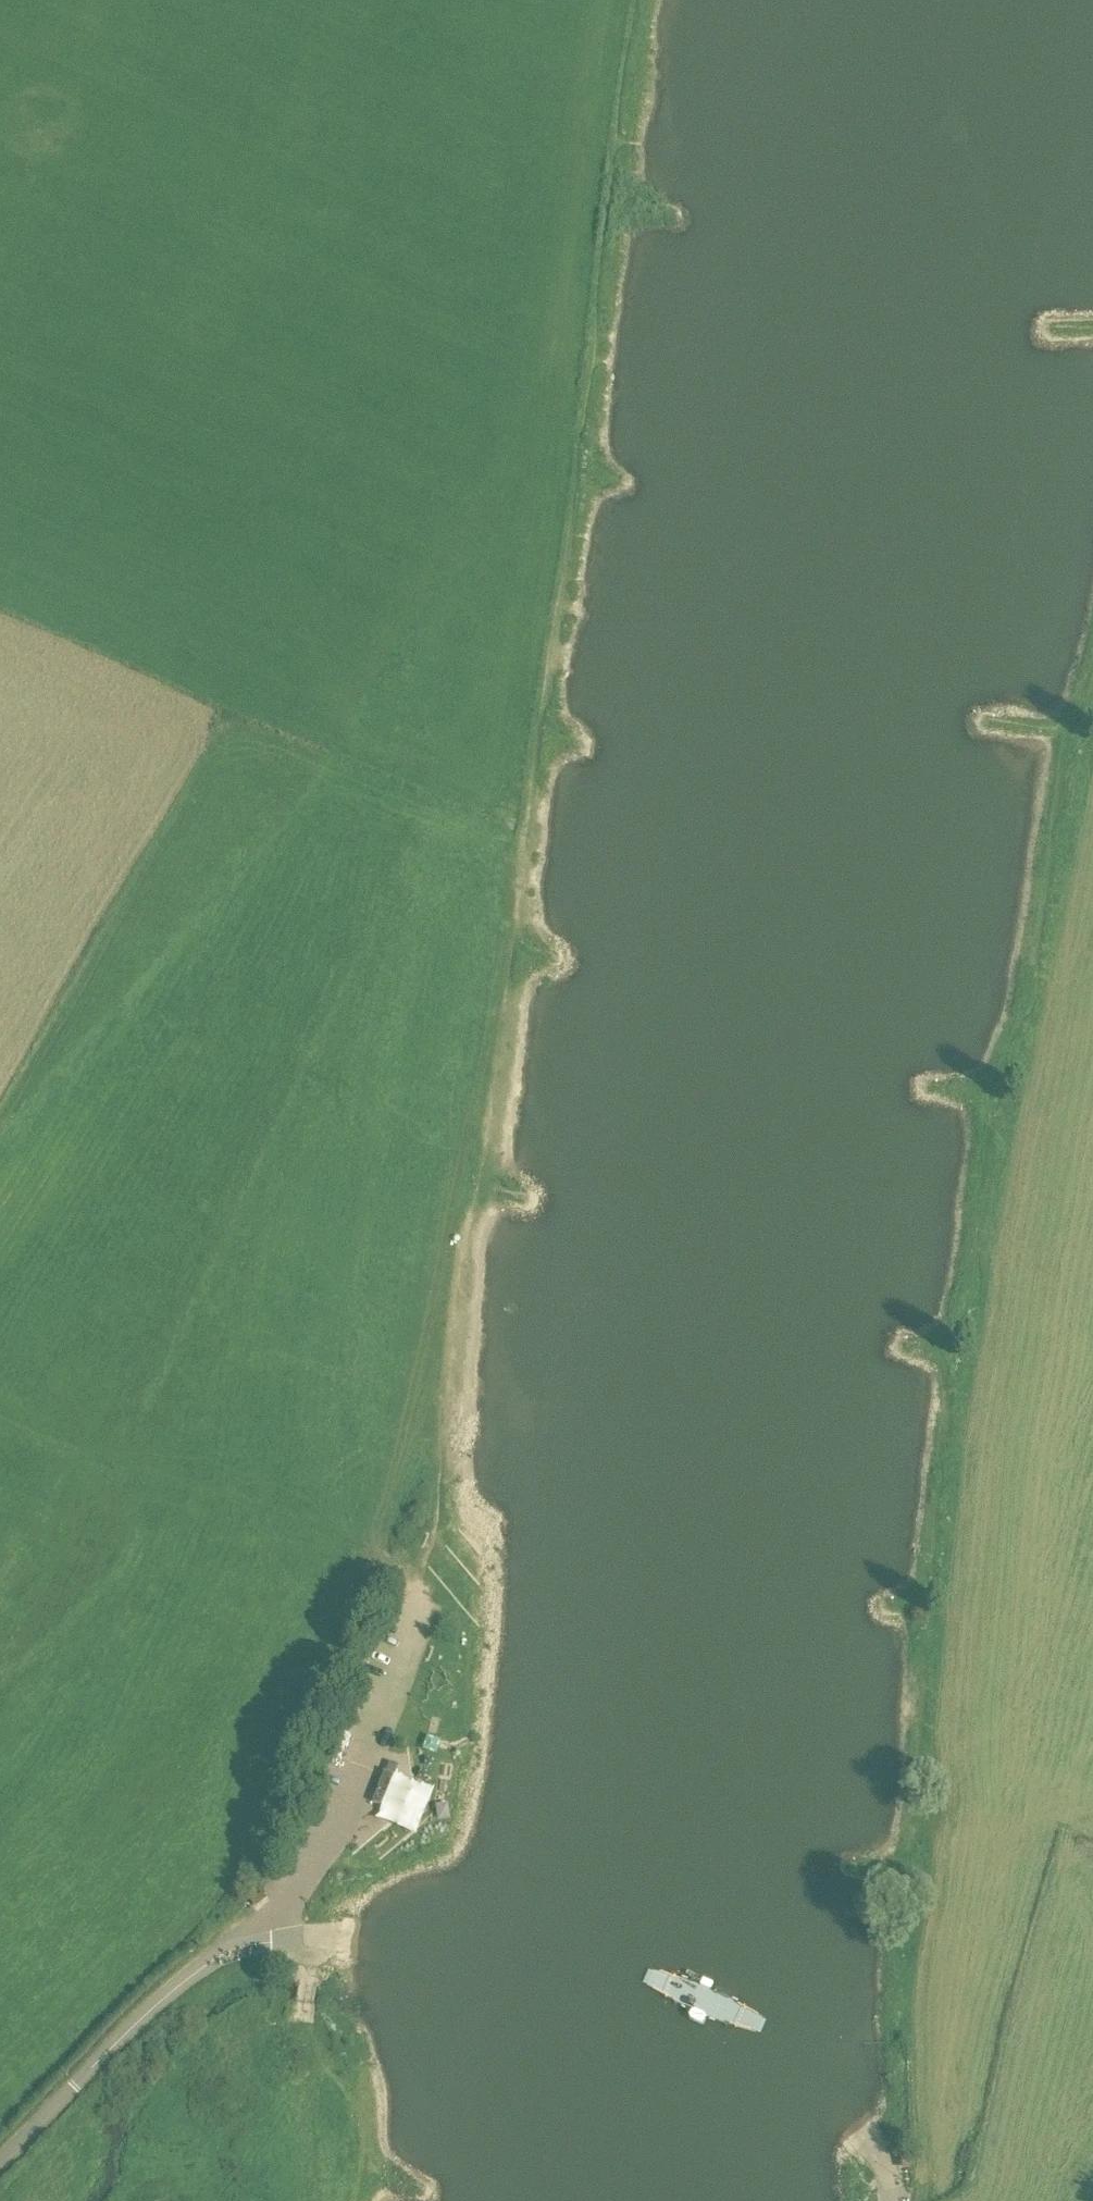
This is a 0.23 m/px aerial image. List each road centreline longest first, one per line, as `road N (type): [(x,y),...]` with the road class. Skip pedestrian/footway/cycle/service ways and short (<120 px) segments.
road 1 (tertiary): [(359,1940),(254,1947),(193,1977),(144,2018),(0,2174)]

